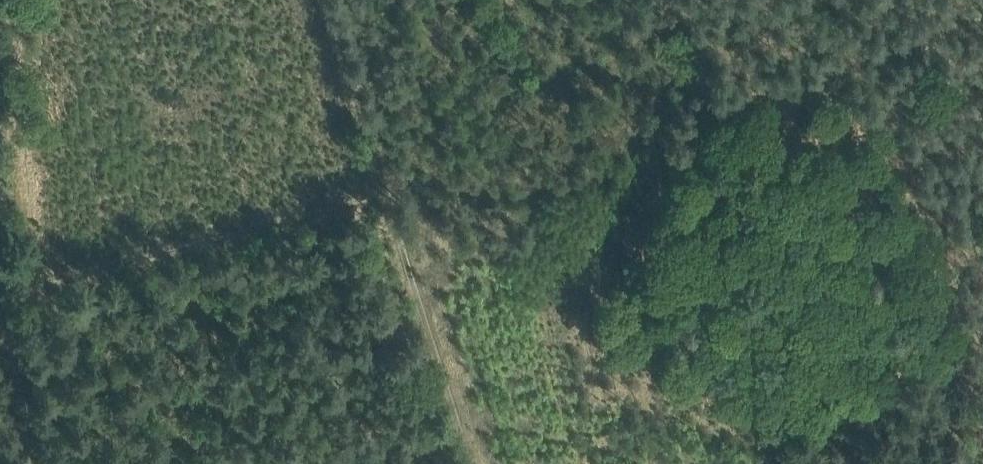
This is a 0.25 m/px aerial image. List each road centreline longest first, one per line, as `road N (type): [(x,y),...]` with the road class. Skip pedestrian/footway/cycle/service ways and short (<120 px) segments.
road 1 (track): [(333,0),(481,463)]

